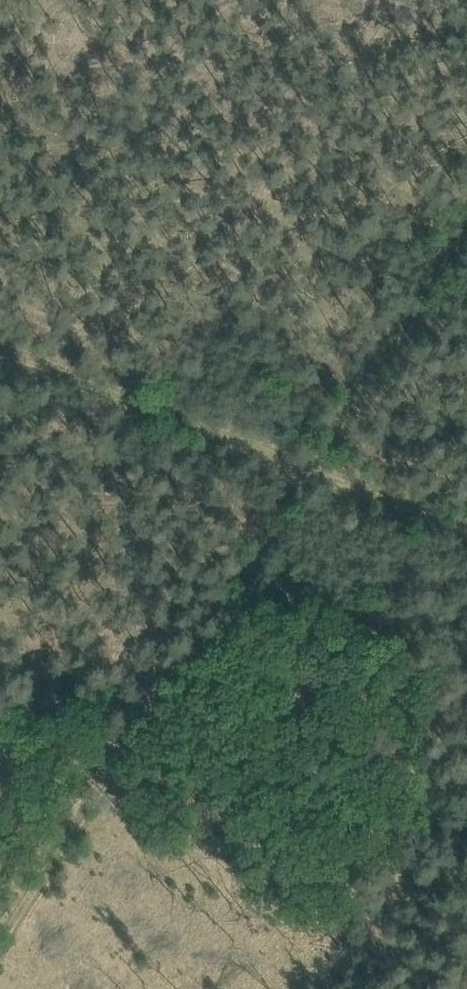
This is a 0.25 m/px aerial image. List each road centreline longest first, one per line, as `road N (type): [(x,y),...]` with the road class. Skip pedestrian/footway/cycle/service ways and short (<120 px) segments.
road 1 (track): [(0,955),(316,478)]
road 2 (track): [(316,478),(0,351)]
road 3 (track): [(466,239),(316,478)]
road 4 (track): [(316,478),(466,537)]

